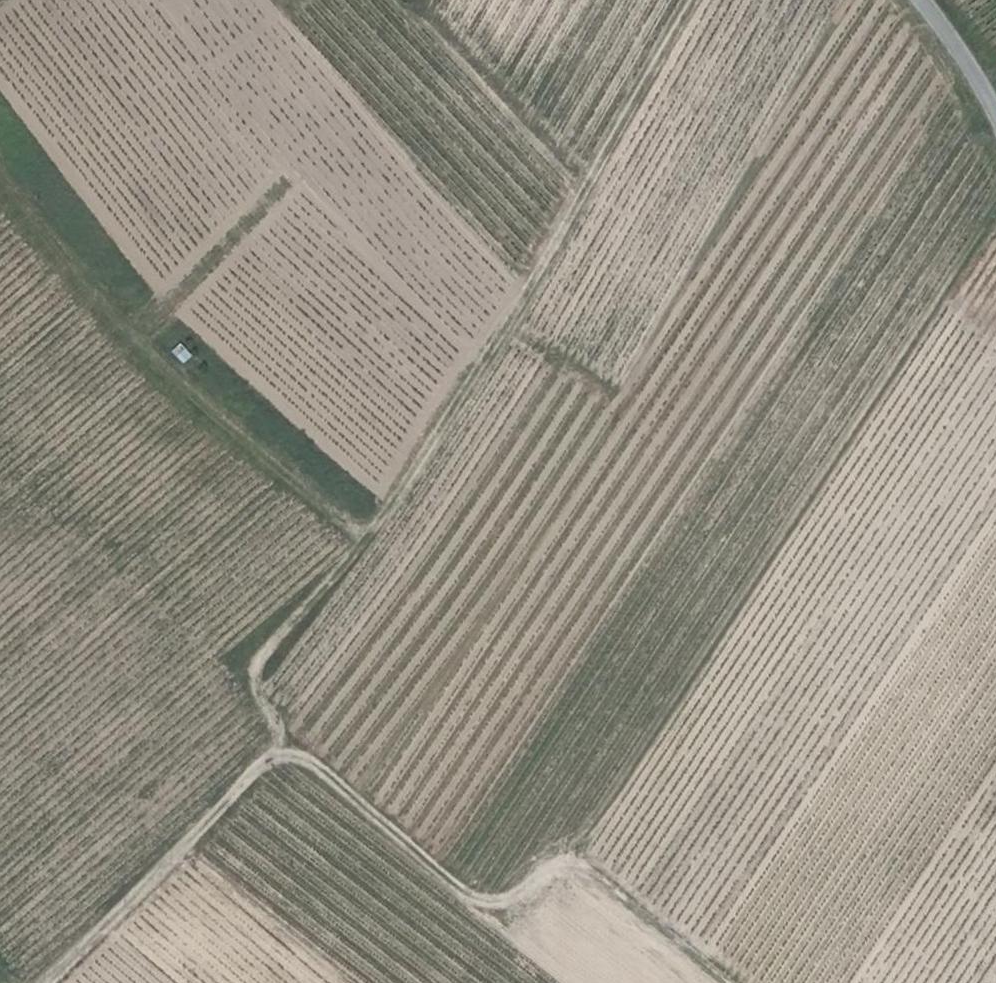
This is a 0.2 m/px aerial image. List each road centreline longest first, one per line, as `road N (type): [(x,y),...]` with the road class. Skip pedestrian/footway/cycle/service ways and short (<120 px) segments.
road 1 (unclassified): [(995,98),(974,50),(928,0)]

